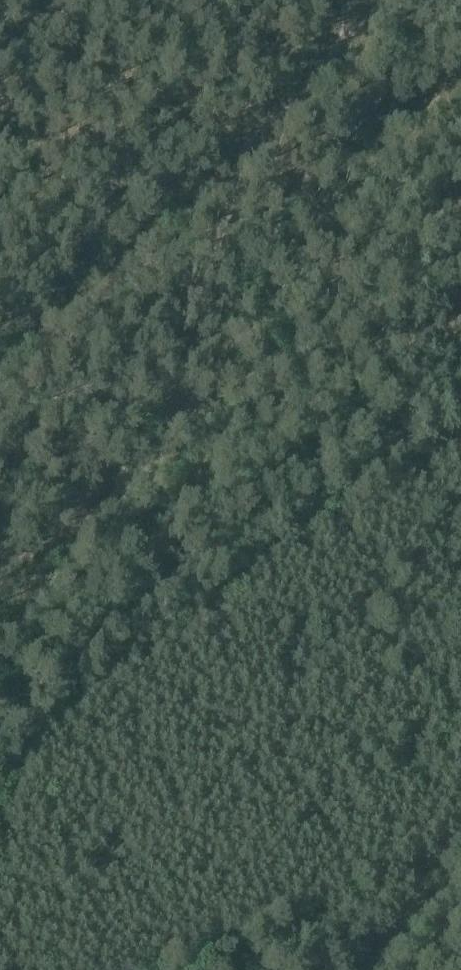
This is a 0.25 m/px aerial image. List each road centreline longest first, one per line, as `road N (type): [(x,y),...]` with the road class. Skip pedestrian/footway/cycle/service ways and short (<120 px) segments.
road 1 (track): [(231,161),(73,328),(0,378)]
road 2 (track): [(460,825),(423,873),(370,969)]

